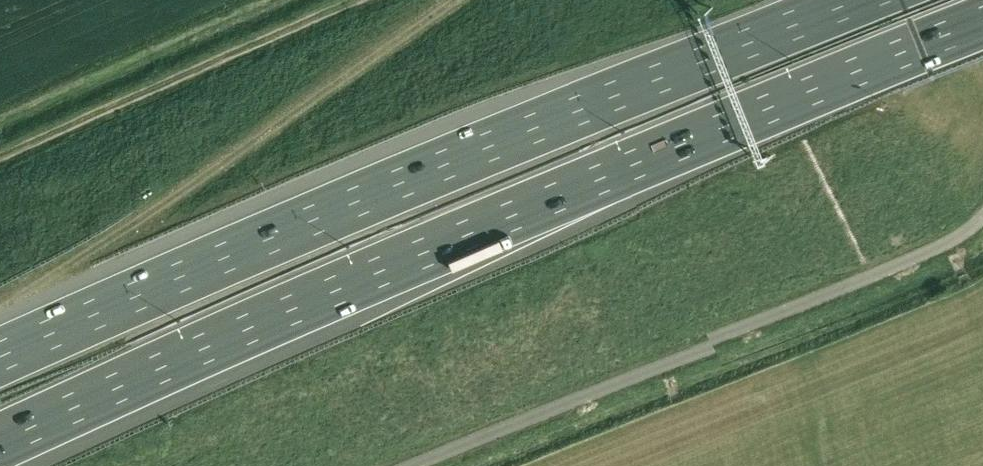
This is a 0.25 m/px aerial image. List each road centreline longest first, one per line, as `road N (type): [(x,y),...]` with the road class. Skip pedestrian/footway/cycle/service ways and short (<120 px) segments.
road 1 (motorway): [(0,441),(291,309),(982,19)]
road 2 (motorway): [(858,0),(480,149),(0,356)]

